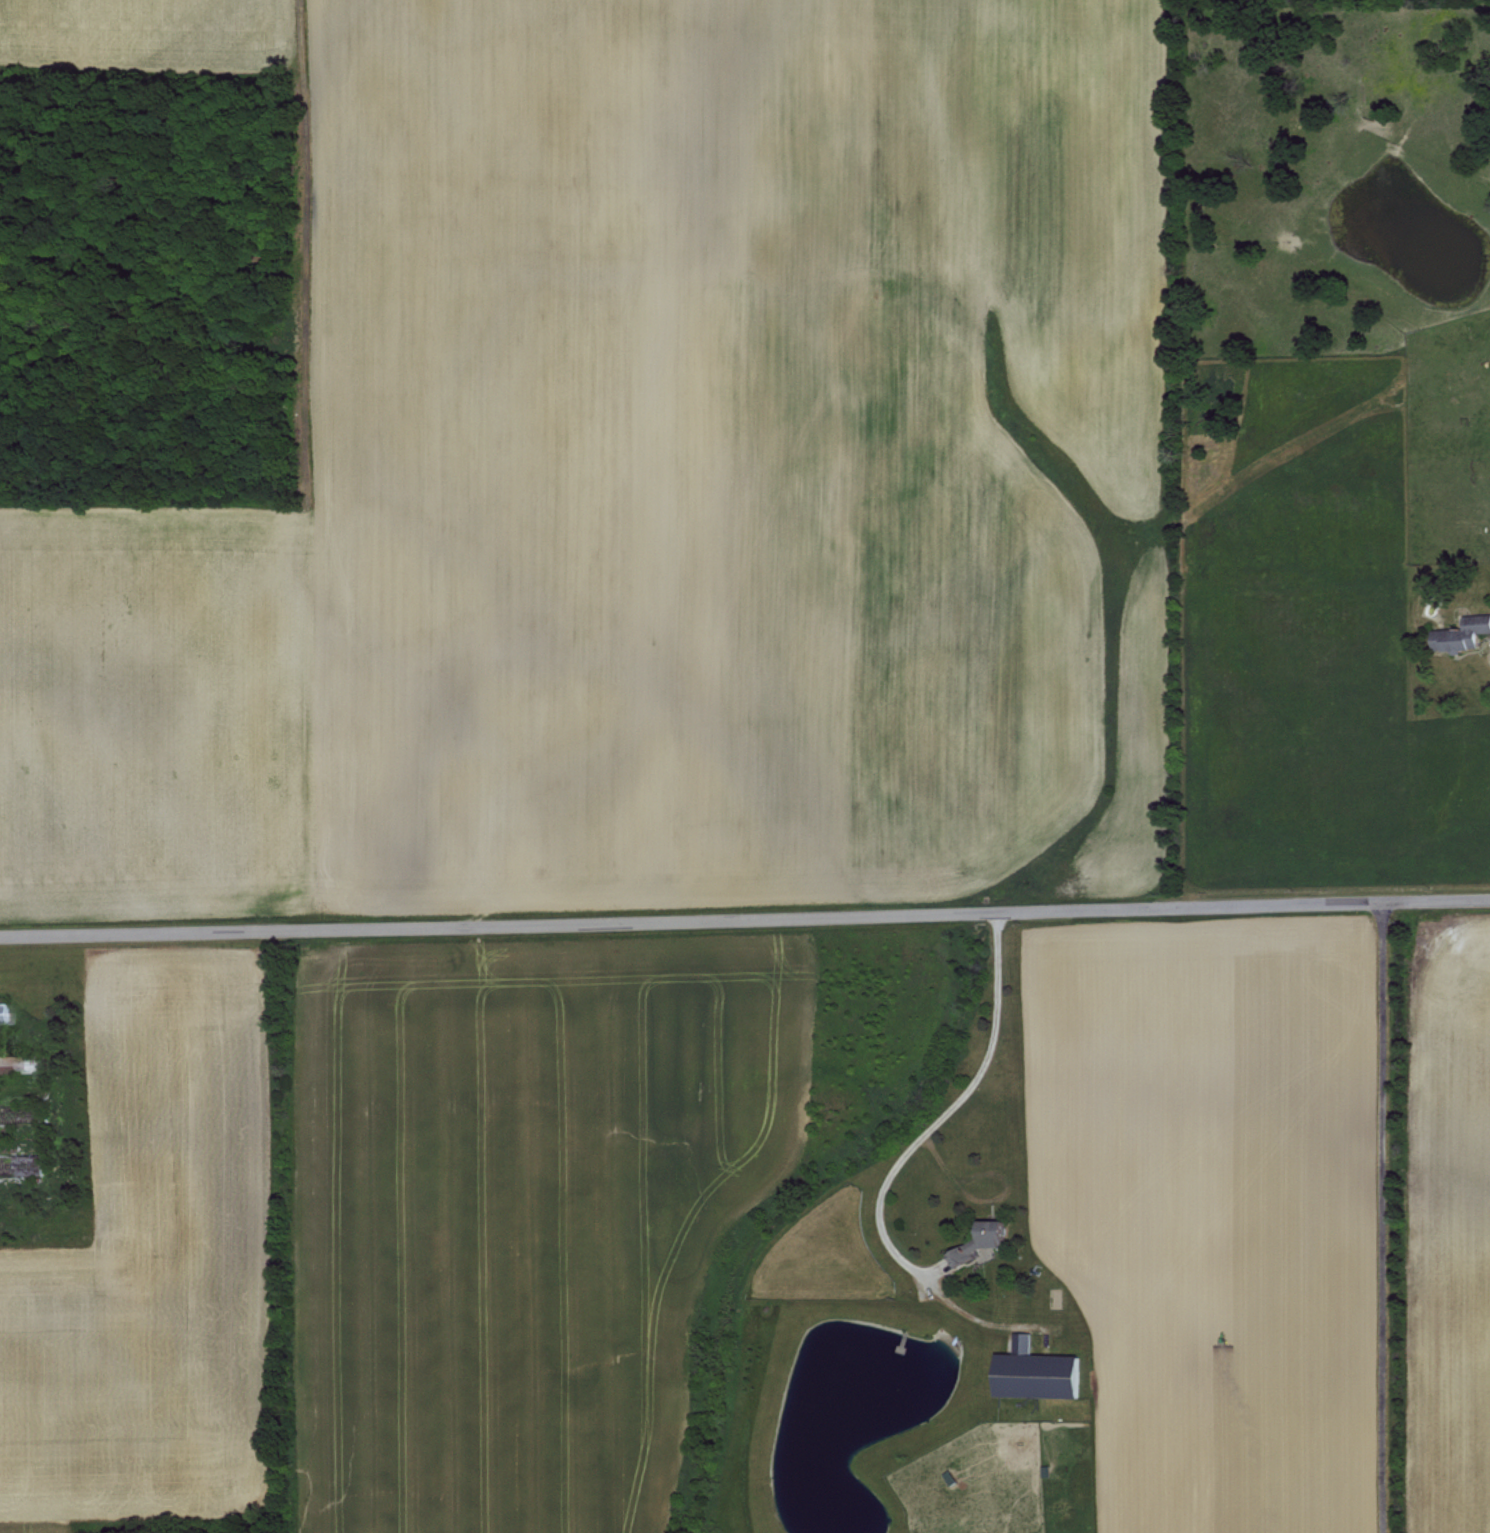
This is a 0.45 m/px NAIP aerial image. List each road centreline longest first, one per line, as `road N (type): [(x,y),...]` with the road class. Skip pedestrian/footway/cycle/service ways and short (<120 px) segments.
road 1 (residential): [(0,936),(1489,898)]

